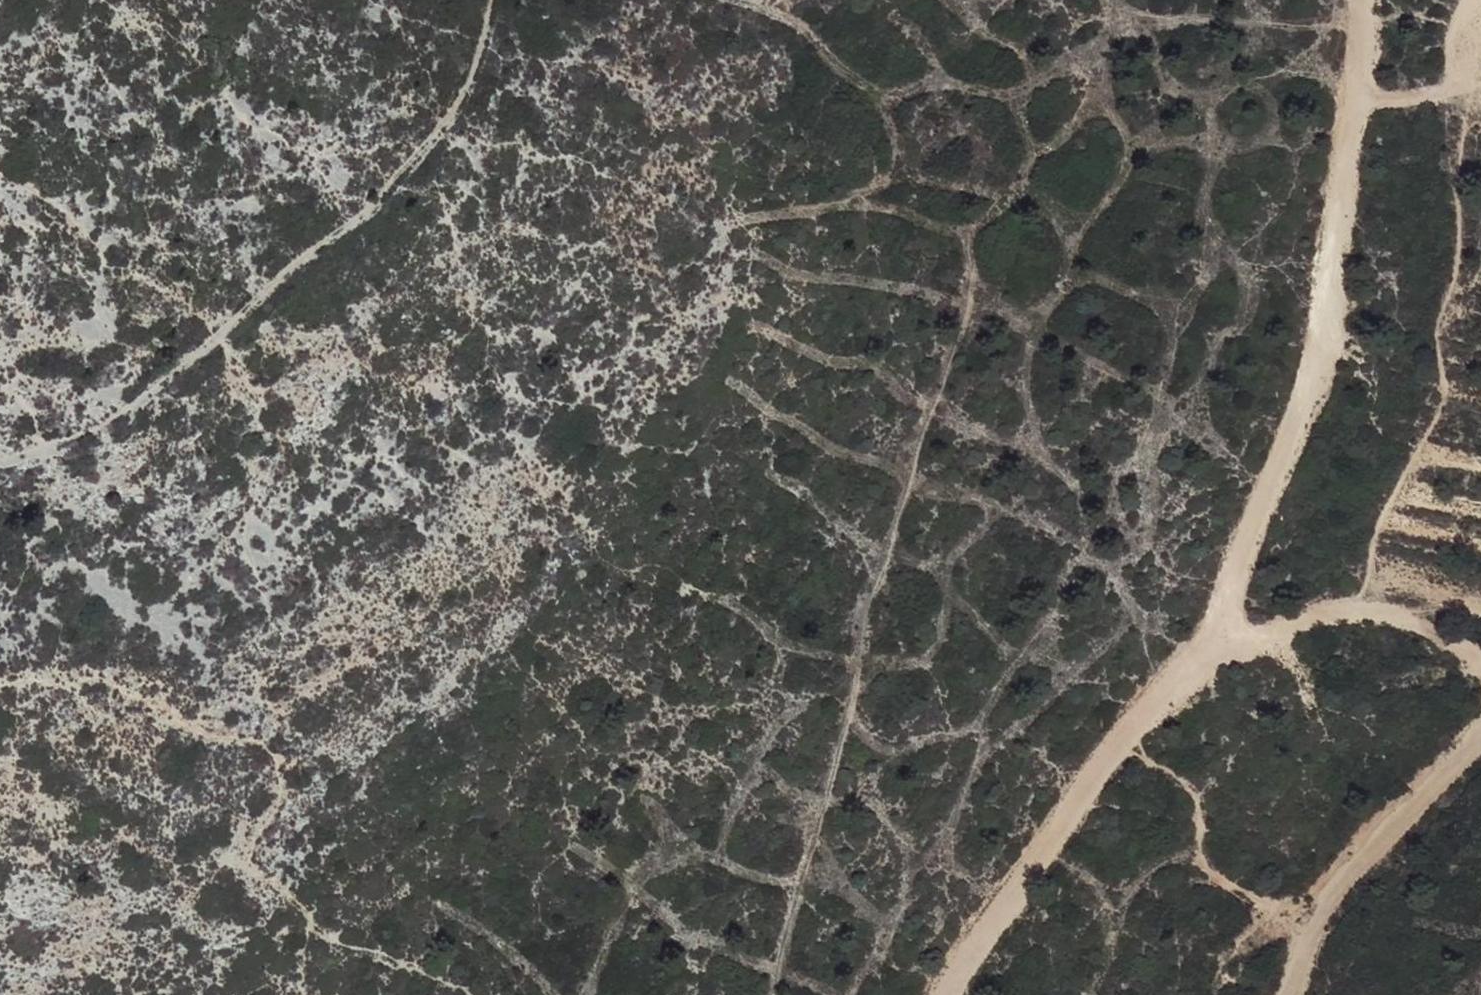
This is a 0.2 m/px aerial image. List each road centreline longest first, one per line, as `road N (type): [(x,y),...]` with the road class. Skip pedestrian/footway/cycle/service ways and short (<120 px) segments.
road 1 (track): [(943,994),(959,949),(1197,658),(1321,354),(1364,33),(1361,0)]
road 2 (track): [(1480,740),(1296,939),(1274,994)]
road 3 (track): [(1197,658),(1235,650),(1332,603),(1367,602),(1425,620),(1480,654)]

